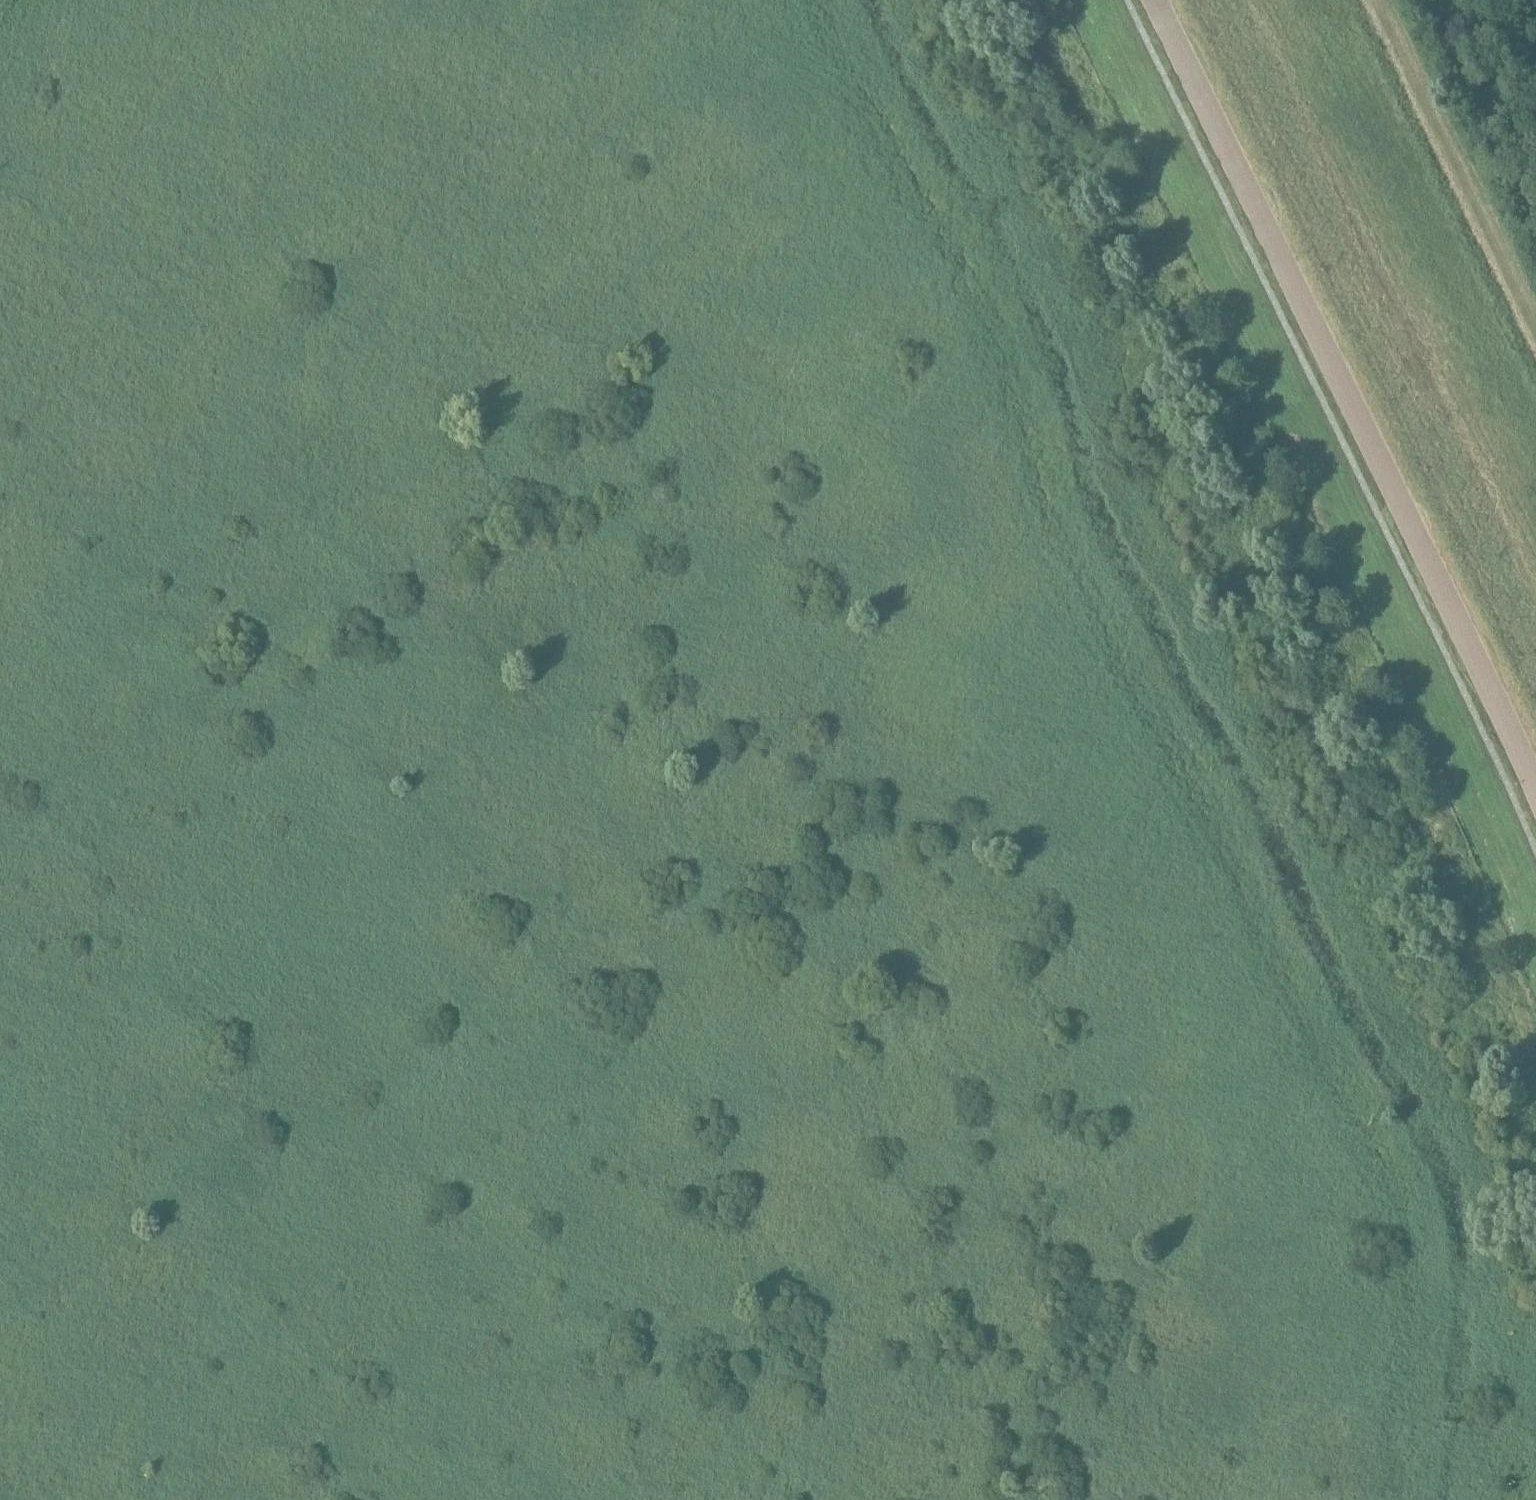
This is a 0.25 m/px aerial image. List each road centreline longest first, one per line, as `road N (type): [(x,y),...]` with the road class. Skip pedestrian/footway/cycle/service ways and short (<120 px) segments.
road 1 (tertiary): [(1535,782),(1158,0)]

